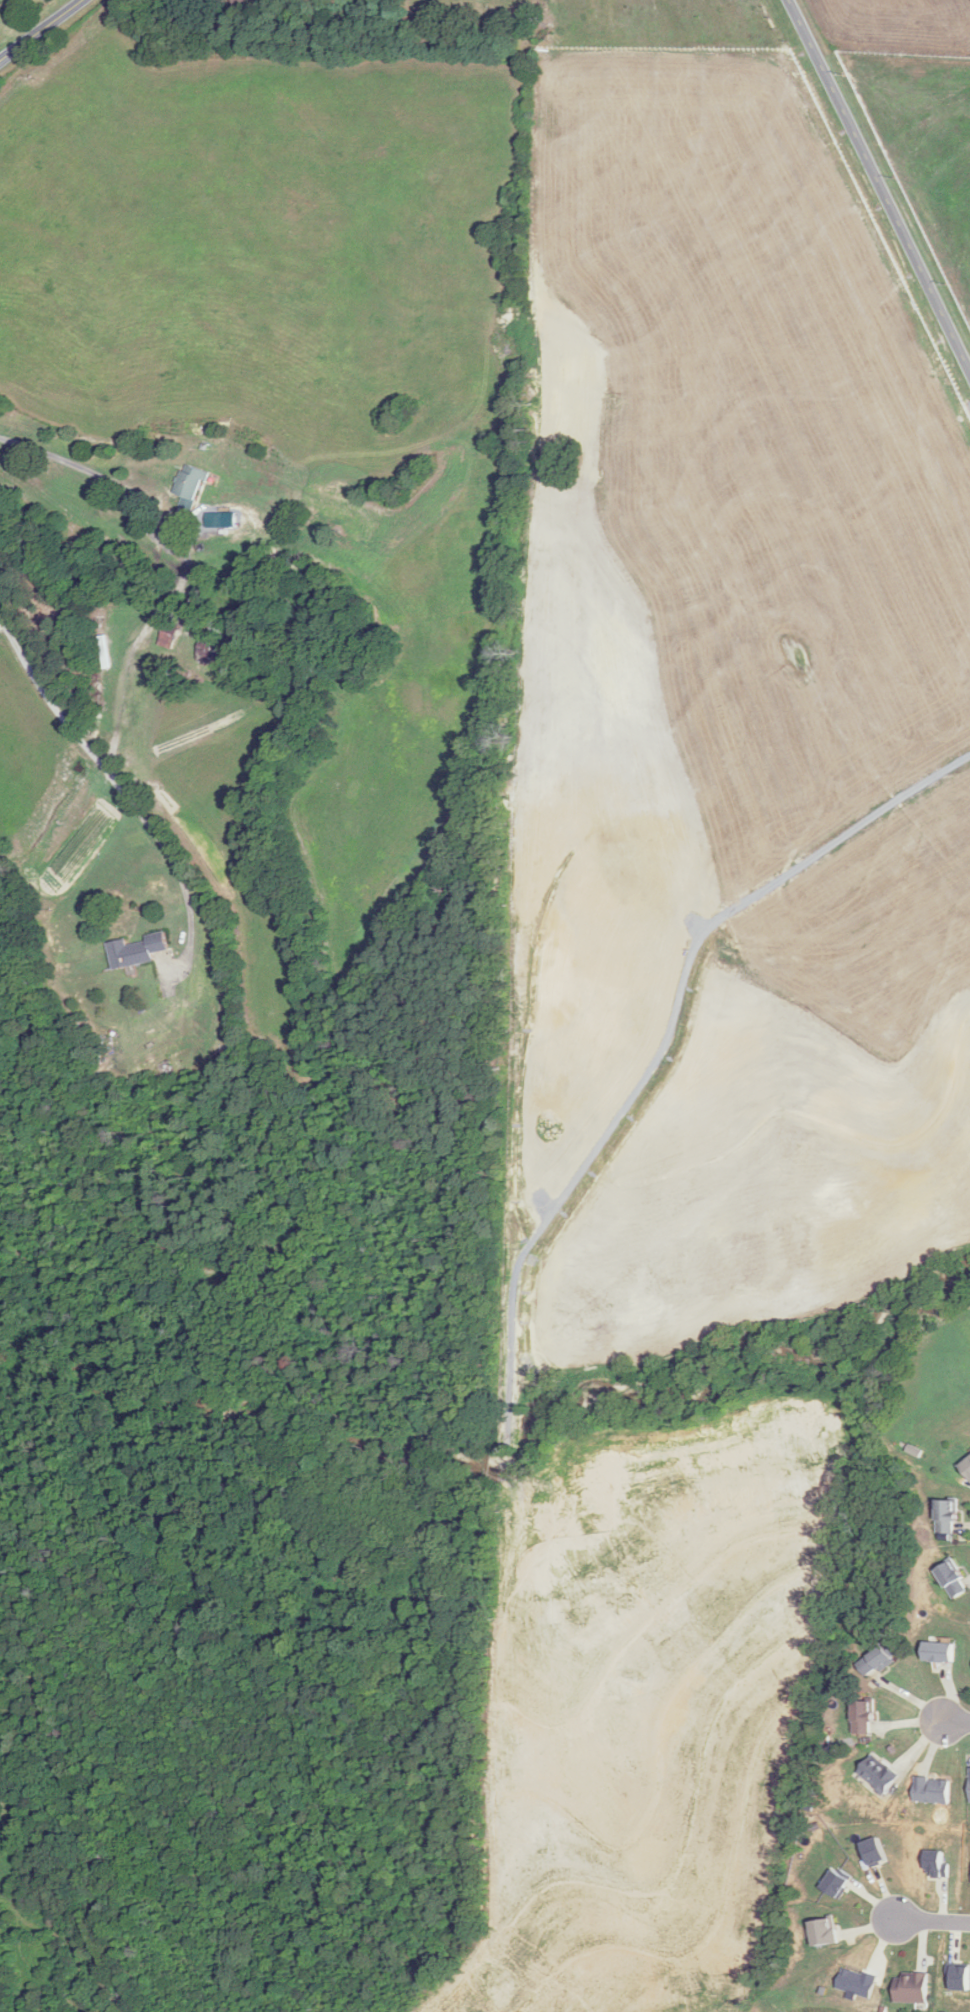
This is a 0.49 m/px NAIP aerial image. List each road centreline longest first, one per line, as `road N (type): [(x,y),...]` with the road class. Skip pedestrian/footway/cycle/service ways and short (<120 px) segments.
road 1 (residential): [(969,377),(785,0)]

